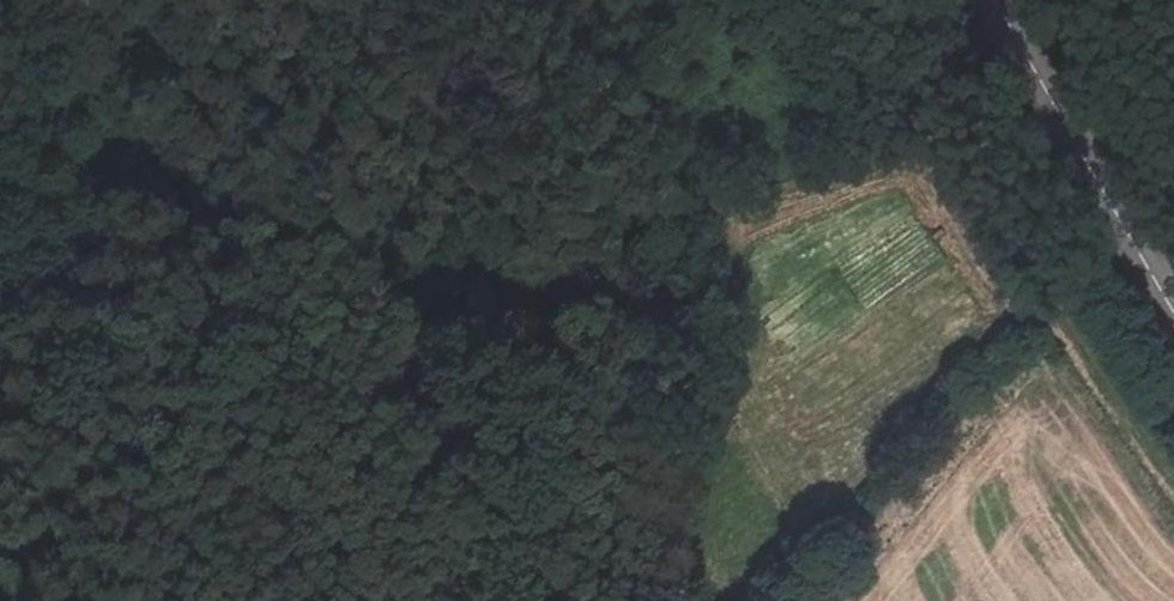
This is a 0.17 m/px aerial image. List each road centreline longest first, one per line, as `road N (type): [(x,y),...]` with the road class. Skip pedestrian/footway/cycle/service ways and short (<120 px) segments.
road 1 (unclassified): [(1173,273),(1009,0)]

